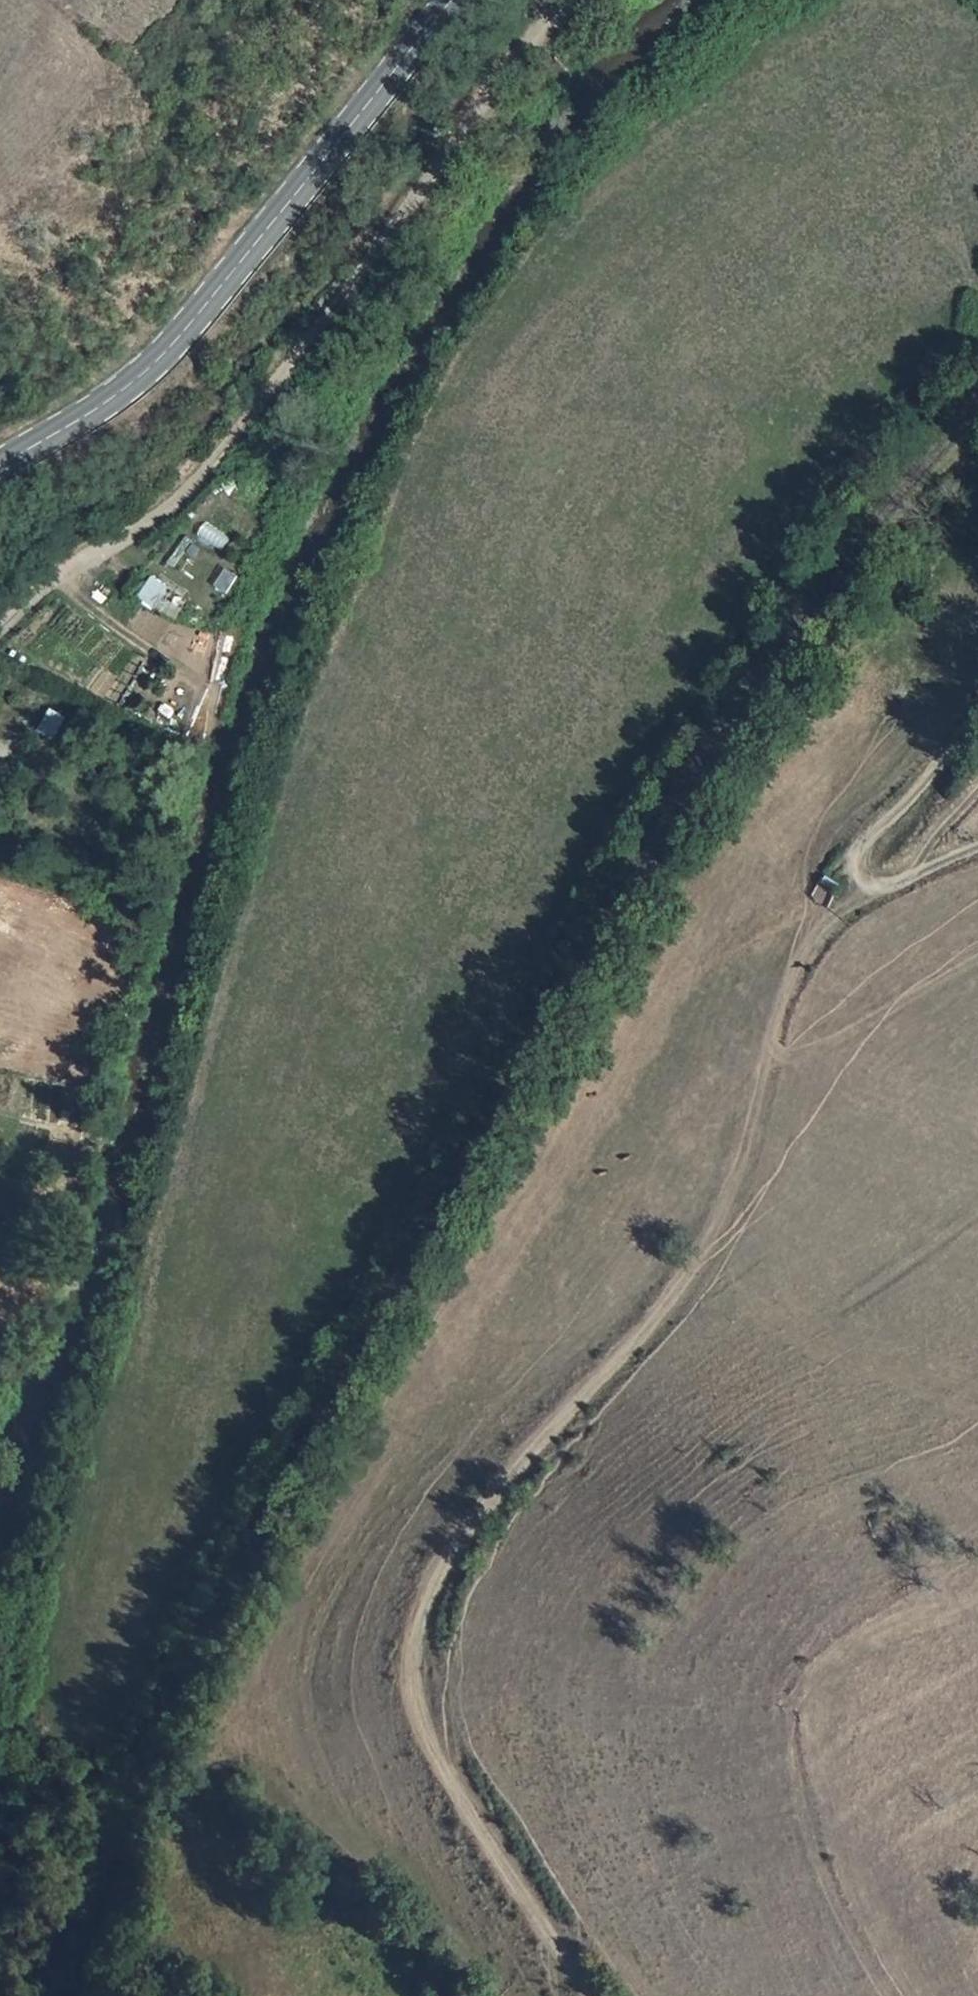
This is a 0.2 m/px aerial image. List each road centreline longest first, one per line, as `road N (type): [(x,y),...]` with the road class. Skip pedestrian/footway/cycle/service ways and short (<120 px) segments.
road 1 (track): [(0,625),(88,556),(177,502),(251,422),(513,66),(572,0)]
road 2 (primary): [(453,0),(167,350),(114,397),(0,464)]
road 3 (track): [(977,711),(930,776),(868,840),(859,861),(873,887),(977,847)]

